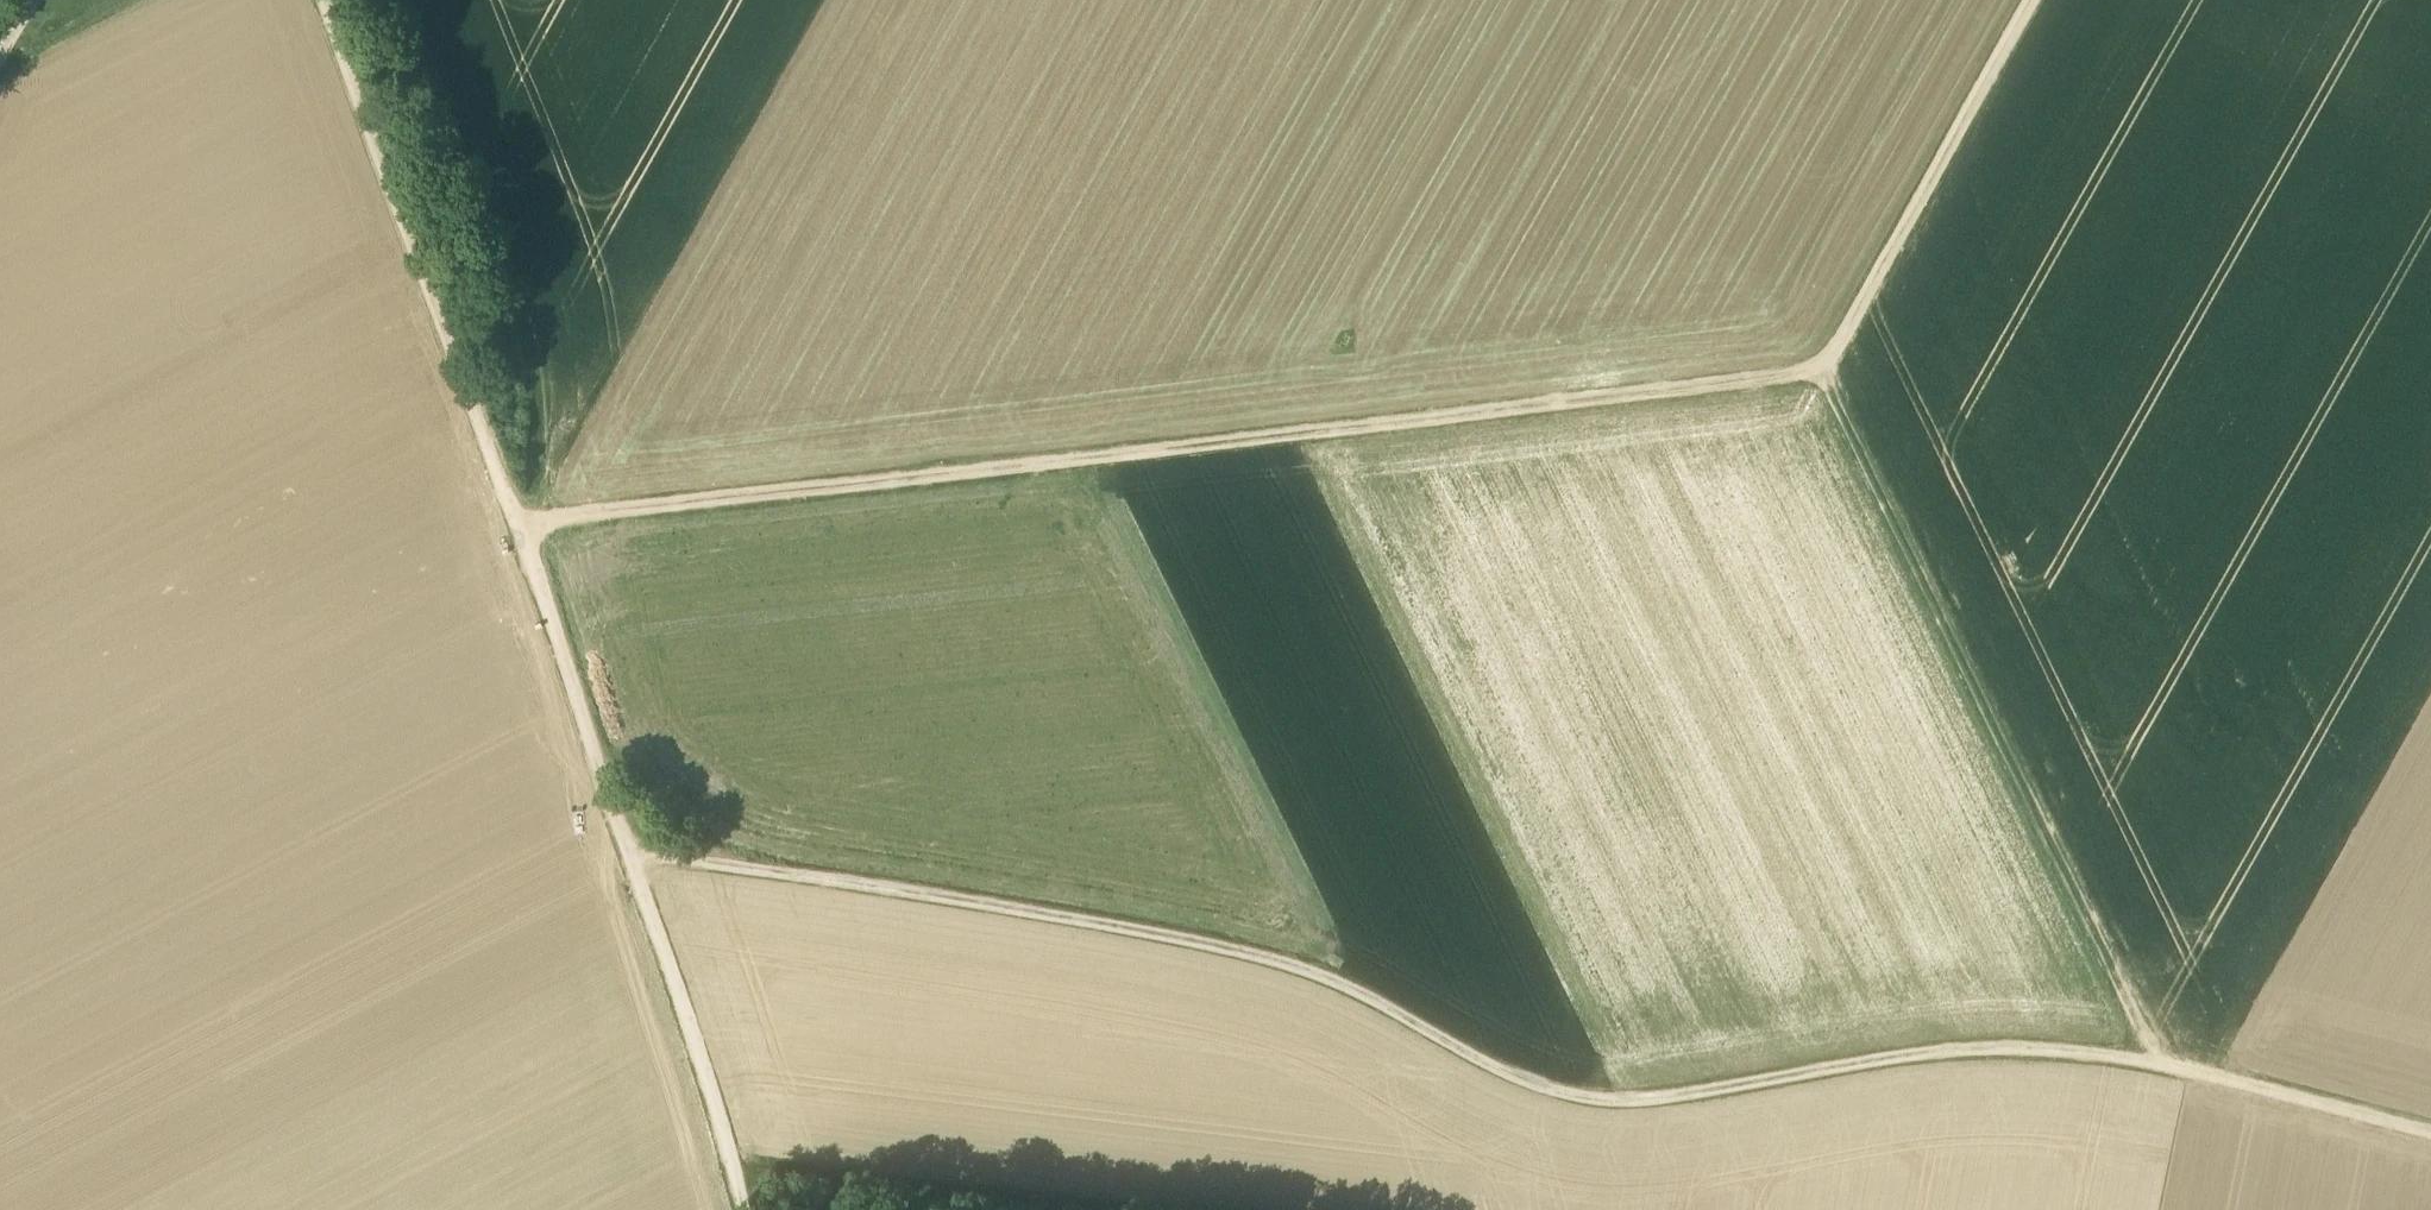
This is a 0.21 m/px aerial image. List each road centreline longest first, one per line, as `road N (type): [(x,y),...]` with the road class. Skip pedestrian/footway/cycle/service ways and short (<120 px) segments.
road 1 (track): [(619,846),(1079,915),(1309,976),(1486,1066),(1613,1100),(1991,1044),(2194,1067),(2430,1130)]
road 2 (track): [(507,527),(1816,375),(2032,0)]
road 3 (track): [(619,846),(321,0)]
road 4 (track): [(737,1209),(619,846)]

